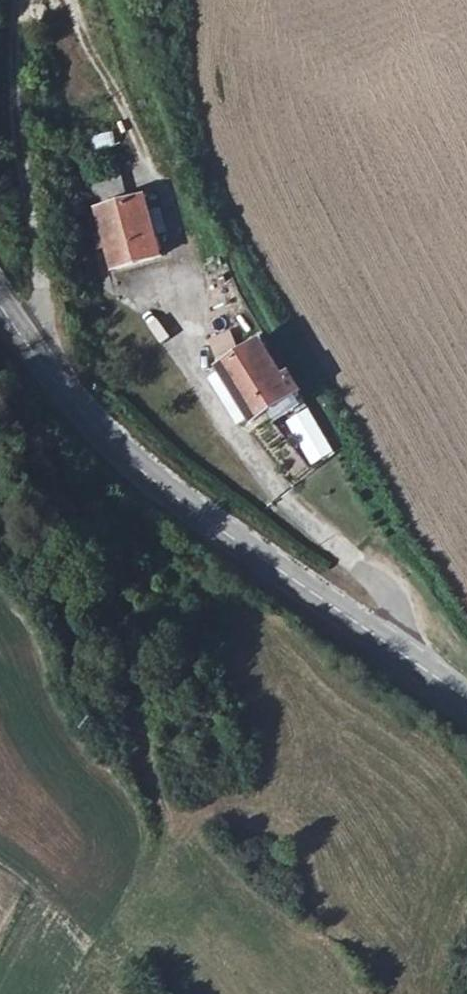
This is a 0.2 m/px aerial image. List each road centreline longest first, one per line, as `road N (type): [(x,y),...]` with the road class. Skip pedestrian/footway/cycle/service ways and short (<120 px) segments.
road 1 (residential): [(72,0),(185,247),(196,378),(260,473),(400,602),(389,644)]
road 2 (tertiary): [(0,305),(100,432),(204,519),(389,644)]

